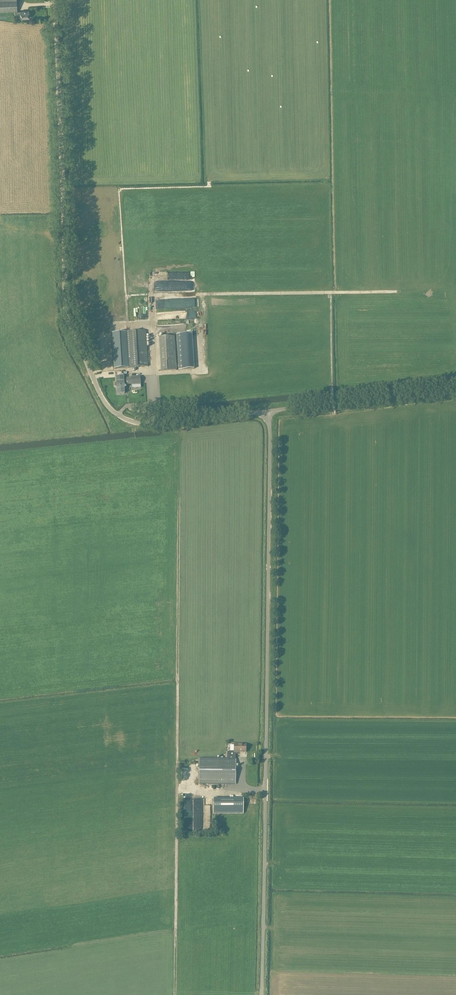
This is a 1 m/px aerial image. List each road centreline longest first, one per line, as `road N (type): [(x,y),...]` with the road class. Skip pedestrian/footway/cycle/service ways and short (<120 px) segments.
road 1 (unclassified): [(260,994),(270,410)]
road 2 (unclassified): [(270,410),(135,422),(98,389),(65,314),(55,0)]
road 3 (unclassified): [(455,391),(270,410)]

